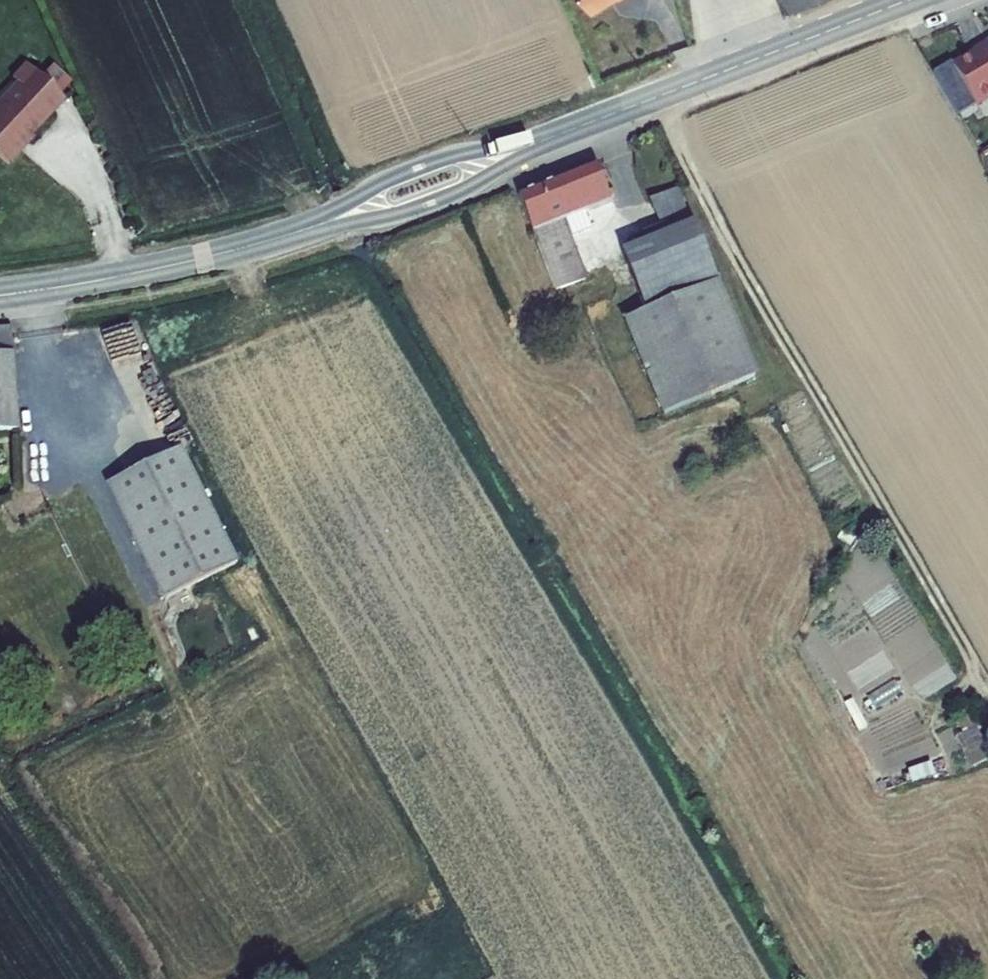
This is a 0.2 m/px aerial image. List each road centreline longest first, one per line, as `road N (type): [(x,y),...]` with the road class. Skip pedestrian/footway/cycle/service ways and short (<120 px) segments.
road 1 (tertiary): [(913,0),(291,236),(144,275),(0,297)]

